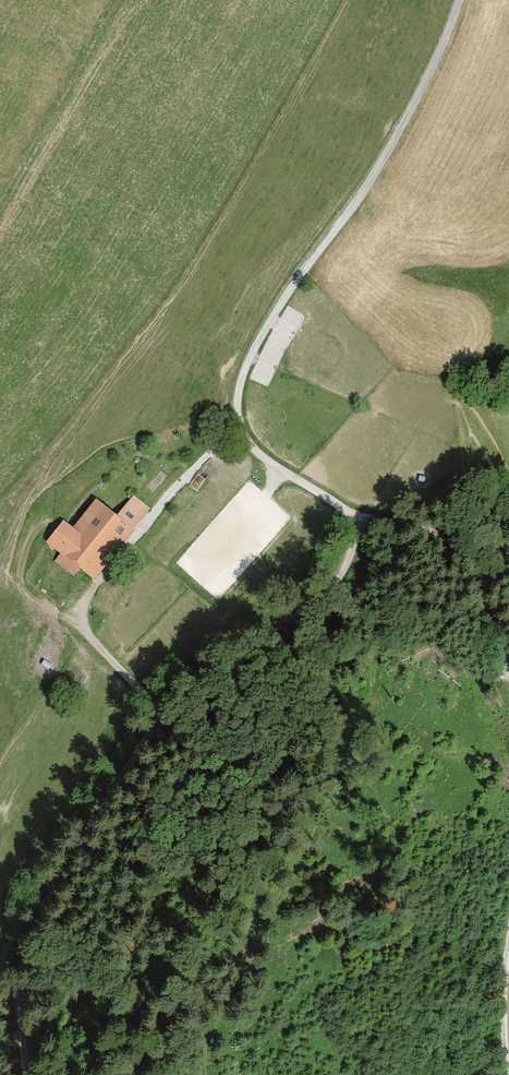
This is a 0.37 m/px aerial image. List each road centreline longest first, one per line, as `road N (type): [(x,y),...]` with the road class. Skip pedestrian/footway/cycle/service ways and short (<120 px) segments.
road 1 (track): [(358,515),(338,580),(308,608),(195,673),(154,722),(84,838),(22,974),(28,1074)]
road 2 (track): [(237,421),(254,349),(405,120),(460,0)]
road 3 (track): [(508,664),(473,574),(451,545),(415,524),(346,511),(260,456),(237,421)]
road 4 (track): [(237,421),(83,609),(91,640),(163,709)]
road 5 (track): [(508,1074),(508,941)]

